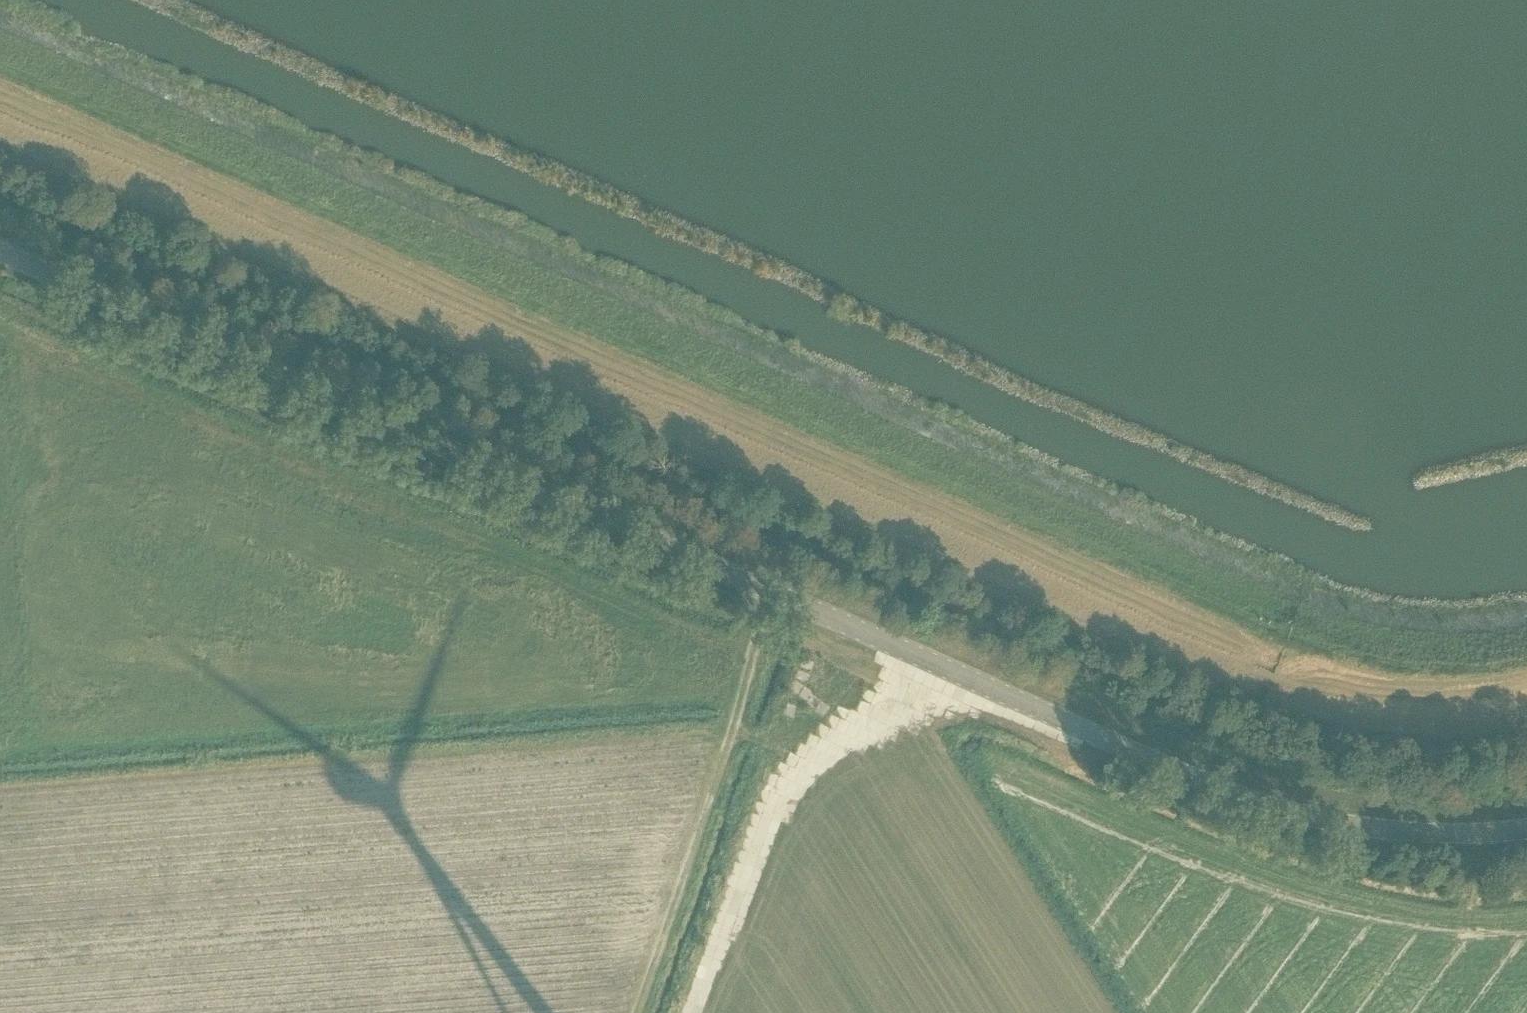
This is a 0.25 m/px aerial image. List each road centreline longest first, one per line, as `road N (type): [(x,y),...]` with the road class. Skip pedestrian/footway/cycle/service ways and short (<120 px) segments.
road 1 (unclassified): [(1526,828),(1407,832),(1210,784),(0,250)]
road 2 (track): [(693,1012),(770,809),(802,769),(952,669)]

